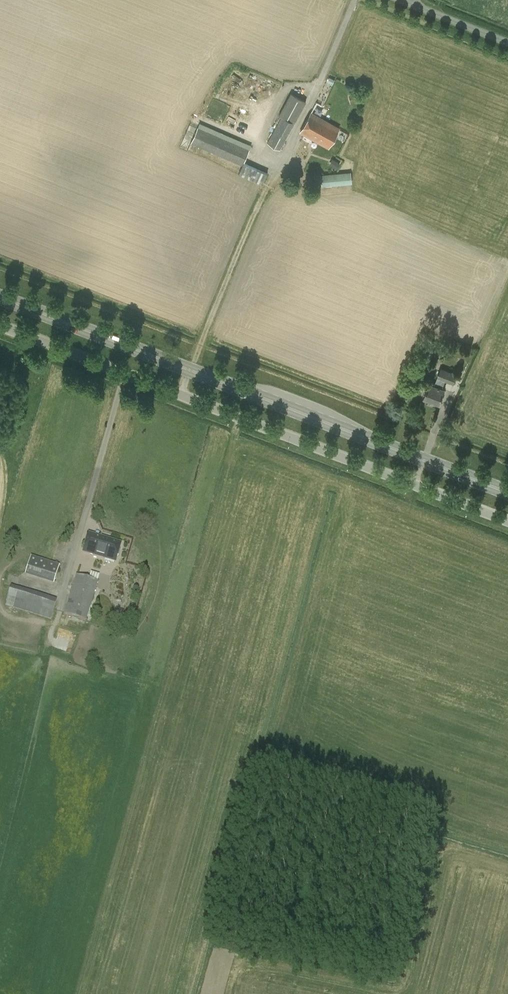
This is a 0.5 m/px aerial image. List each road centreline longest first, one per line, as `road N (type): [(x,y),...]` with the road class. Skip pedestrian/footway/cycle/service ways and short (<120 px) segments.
road 1 (unclassified): [(507,522),(0,326)]
road 2 (primary): [(0,297),(507,492)]

